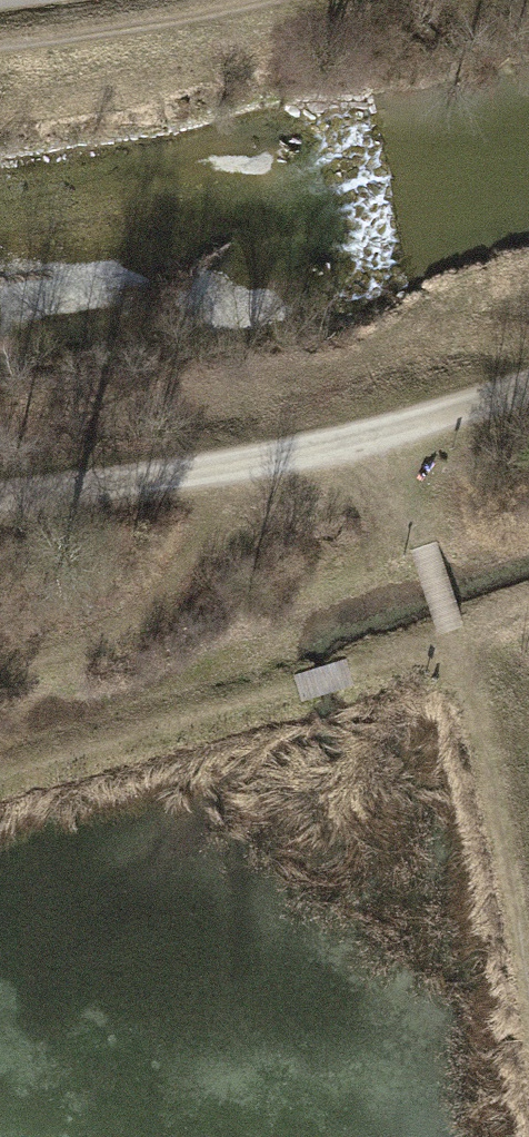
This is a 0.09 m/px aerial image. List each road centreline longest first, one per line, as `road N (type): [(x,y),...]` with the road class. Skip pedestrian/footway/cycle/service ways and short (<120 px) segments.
road 1 (track): [(395,435),(476,701),(528,965)]
road 2 (track): [(528,385),(395,435),(152,492),(0,500)]
road 3 (track): [(152,492),(171,567),(93,643),(0,659)]

